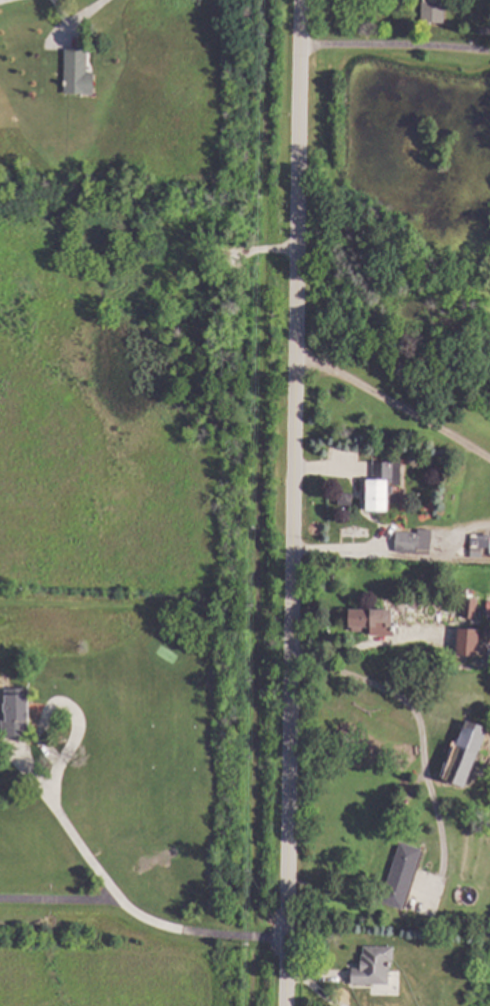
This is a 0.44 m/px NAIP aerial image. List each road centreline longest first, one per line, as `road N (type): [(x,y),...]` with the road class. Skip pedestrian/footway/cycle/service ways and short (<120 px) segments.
road 1 (residential): [(303,0),(291,1005)]

